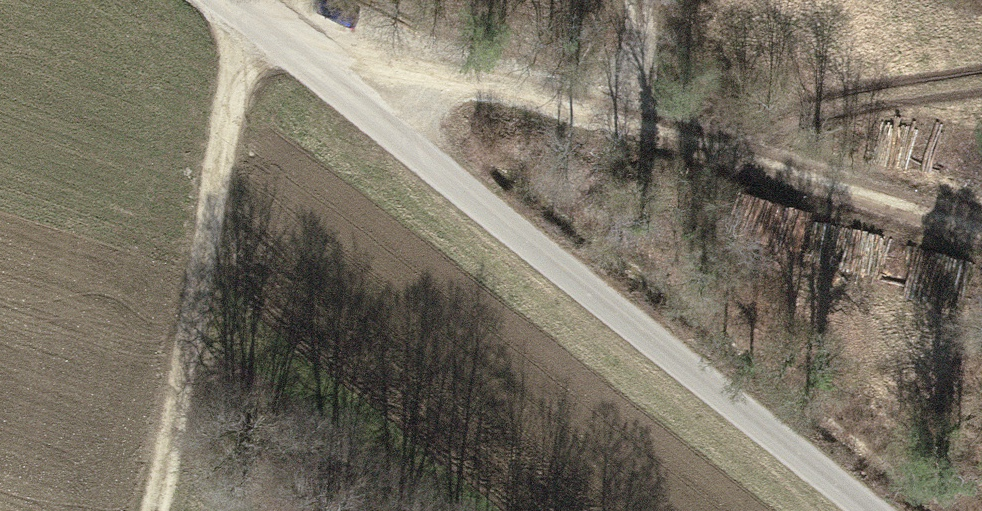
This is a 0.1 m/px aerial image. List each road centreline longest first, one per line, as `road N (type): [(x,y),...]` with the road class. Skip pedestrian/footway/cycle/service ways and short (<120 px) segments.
road 1 (track): [(981,226),(903,192),(634,112),(253,11),(188,388),(151,510)]
road 2 (track): [(235,0),(875,510)]
road 3 (track): [(634,112),(893,65)]

